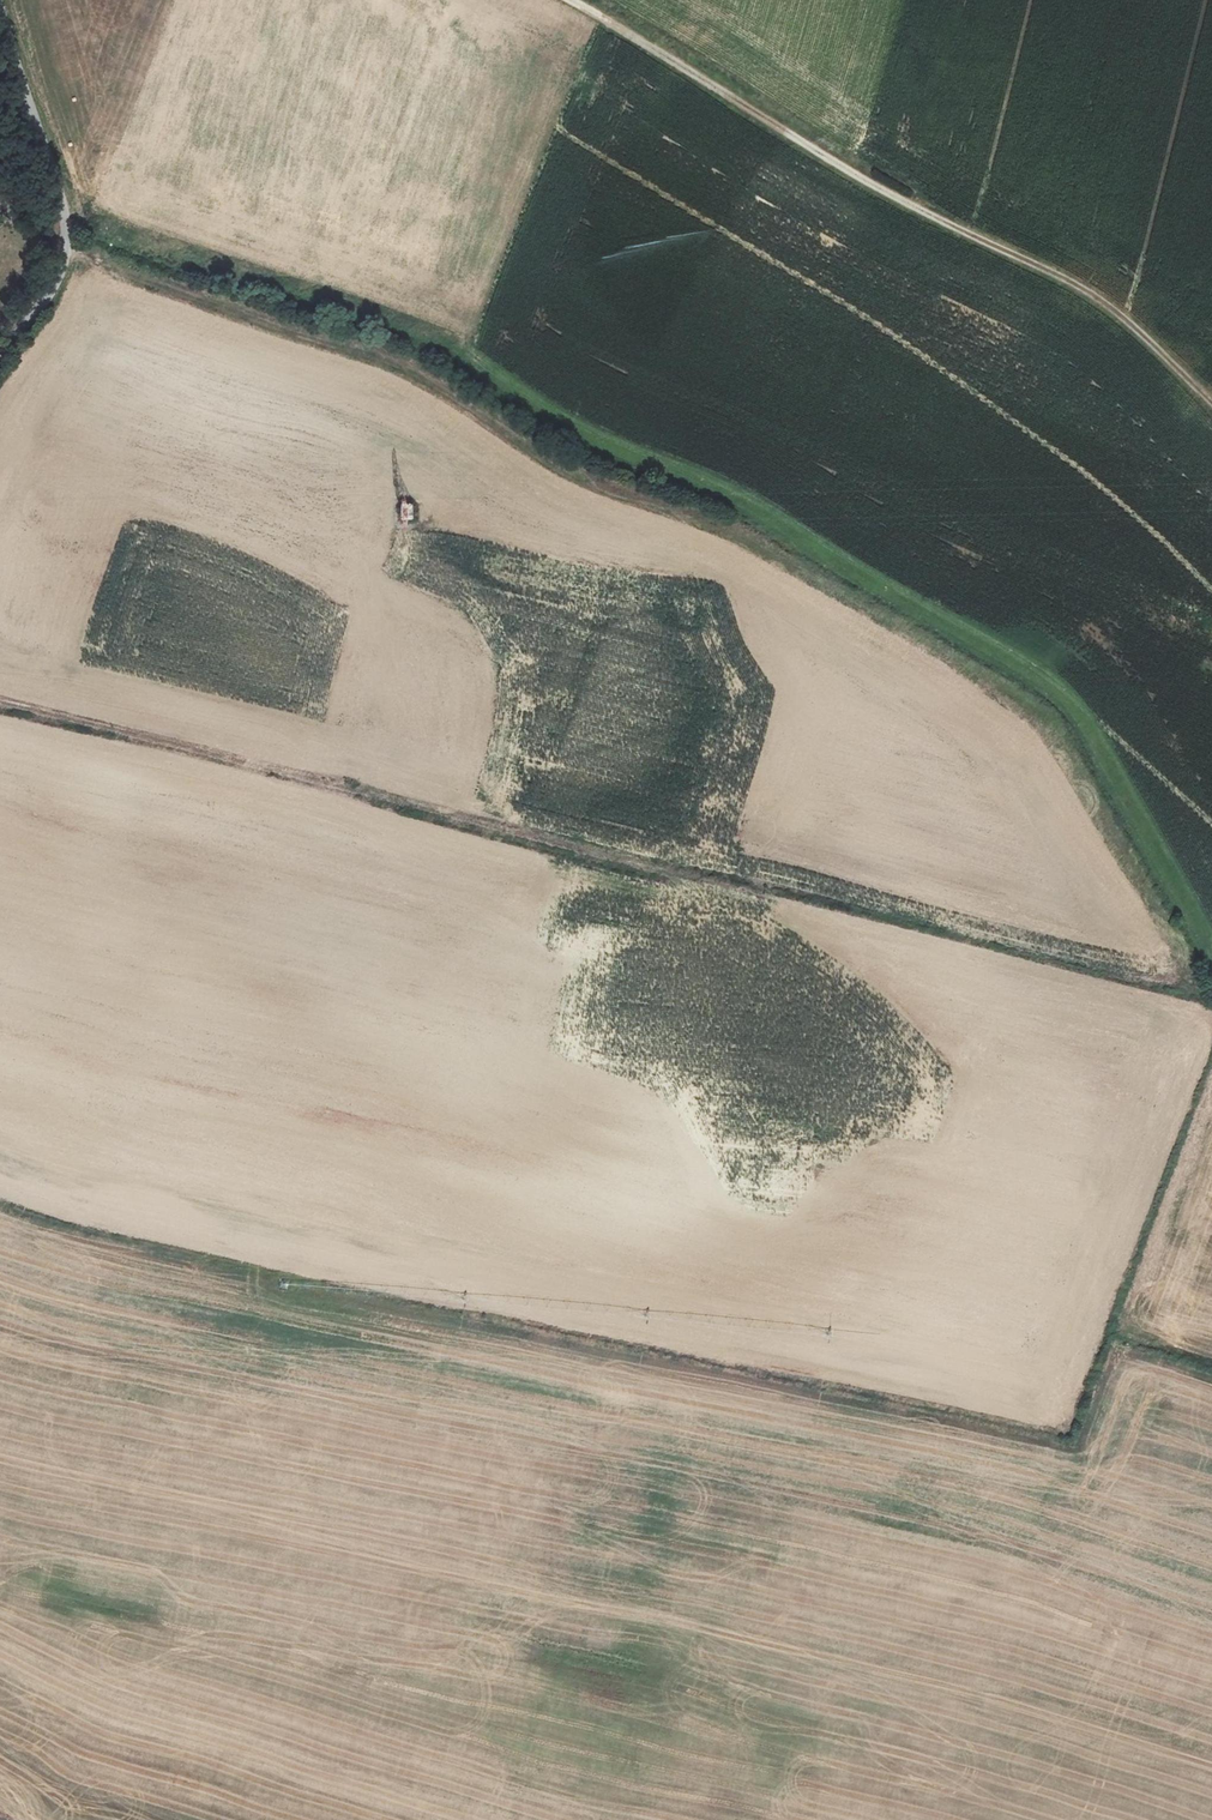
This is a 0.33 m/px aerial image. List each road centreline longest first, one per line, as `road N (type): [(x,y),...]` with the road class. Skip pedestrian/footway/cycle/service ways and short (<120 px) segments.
road 1 (track): [(1211,407),(1124,318),(758,123),(564,0)]
road 2 (track): [(0,704),(676,876)]
road 3 (unclassified): [(0,361),(71,237),(0,11)]

